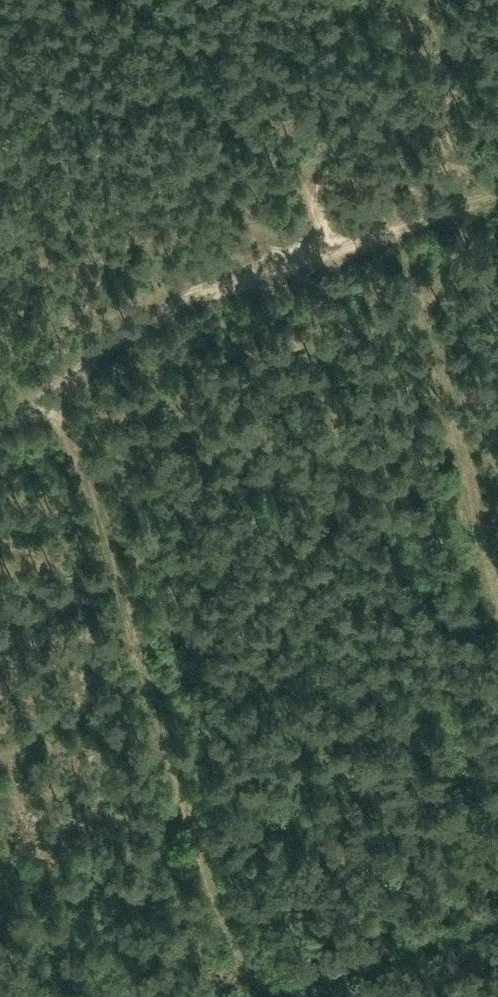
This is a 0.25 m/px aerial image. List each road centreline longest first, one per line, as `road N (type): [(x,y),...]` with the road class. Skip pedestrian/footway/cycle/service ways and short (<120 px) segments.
road 1 (track): [(58,393),(229,996)]
road 2 (track): [(497,204),(252,298),(0,429)]
road 3 (track): [(497,625),(405,238)]
road 4 (track): [(272,996),(497,916)]

